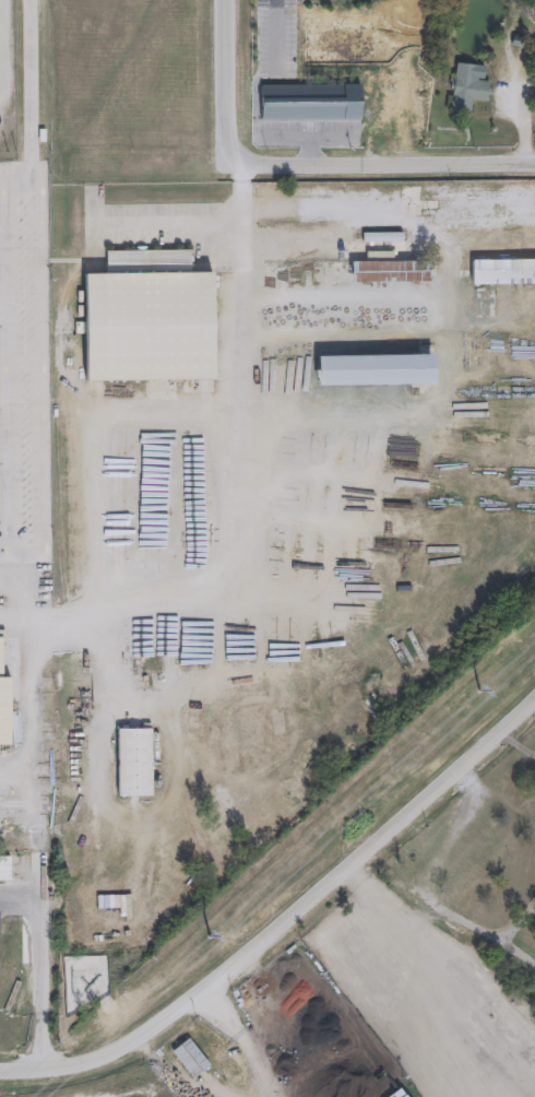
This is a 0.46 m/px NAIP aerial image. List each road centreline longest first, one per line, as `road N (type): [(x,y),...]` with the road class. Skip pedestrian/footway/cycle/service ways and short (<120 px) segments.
road 1 (residential): [(534,704),(191,998),(75,1063),(0,1071)]
road 2 (residential): [(263,165),(534,161)]
road 3 (residential): [(226,0),(230,149),(242,166),(263,165)]

